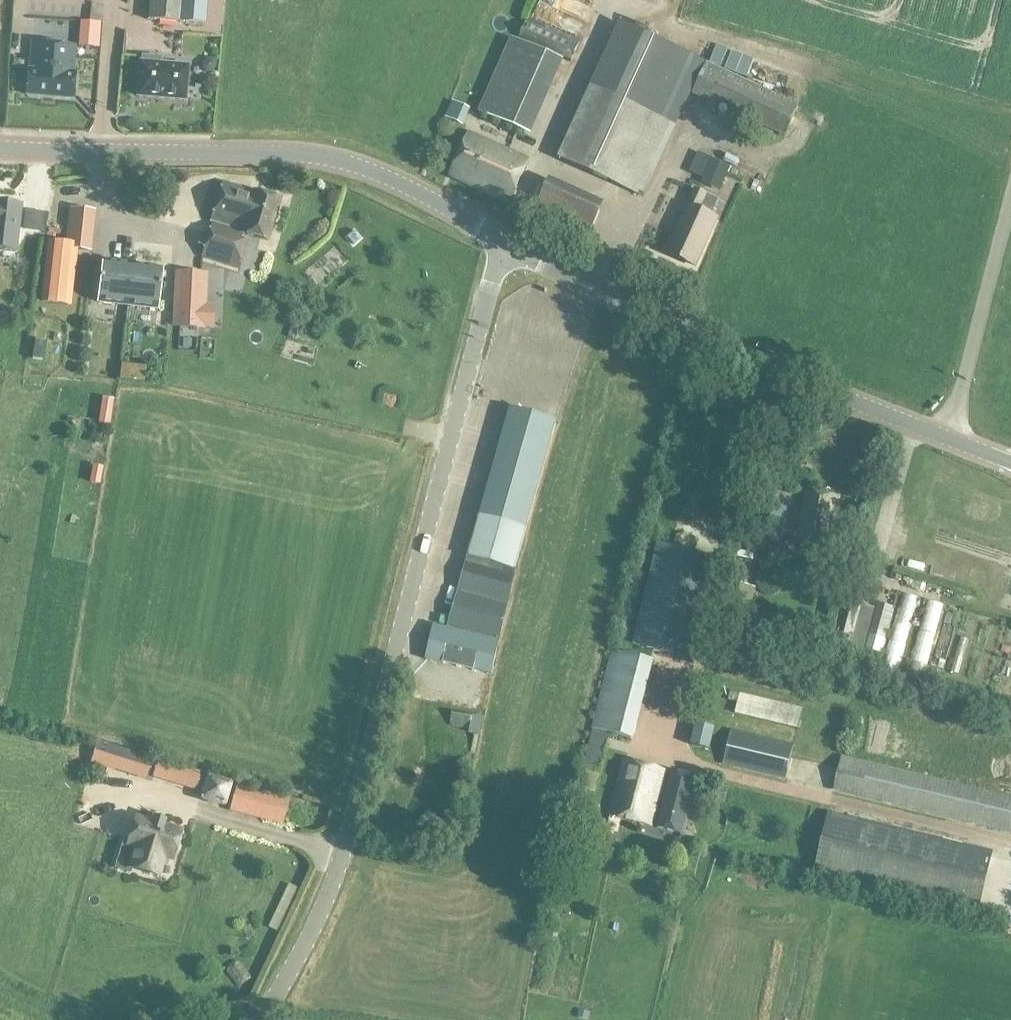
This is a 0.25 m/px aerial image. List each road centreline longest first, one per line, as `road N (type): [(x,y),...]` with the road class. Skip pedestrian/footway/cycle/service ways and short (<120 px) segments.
road 1 (unclassified): [(258,1019),(335,874),(503,243)]
road 2 (unclassified): [(945,436),(790,377),(503,243)]
road 3 (unclassified): [(503,243),(393,177),(306,153),(99,146)]
road 4 (residential): [(945,436),(1010,195)]
road 5 (unclassified): [(115,0),(99,146)]

